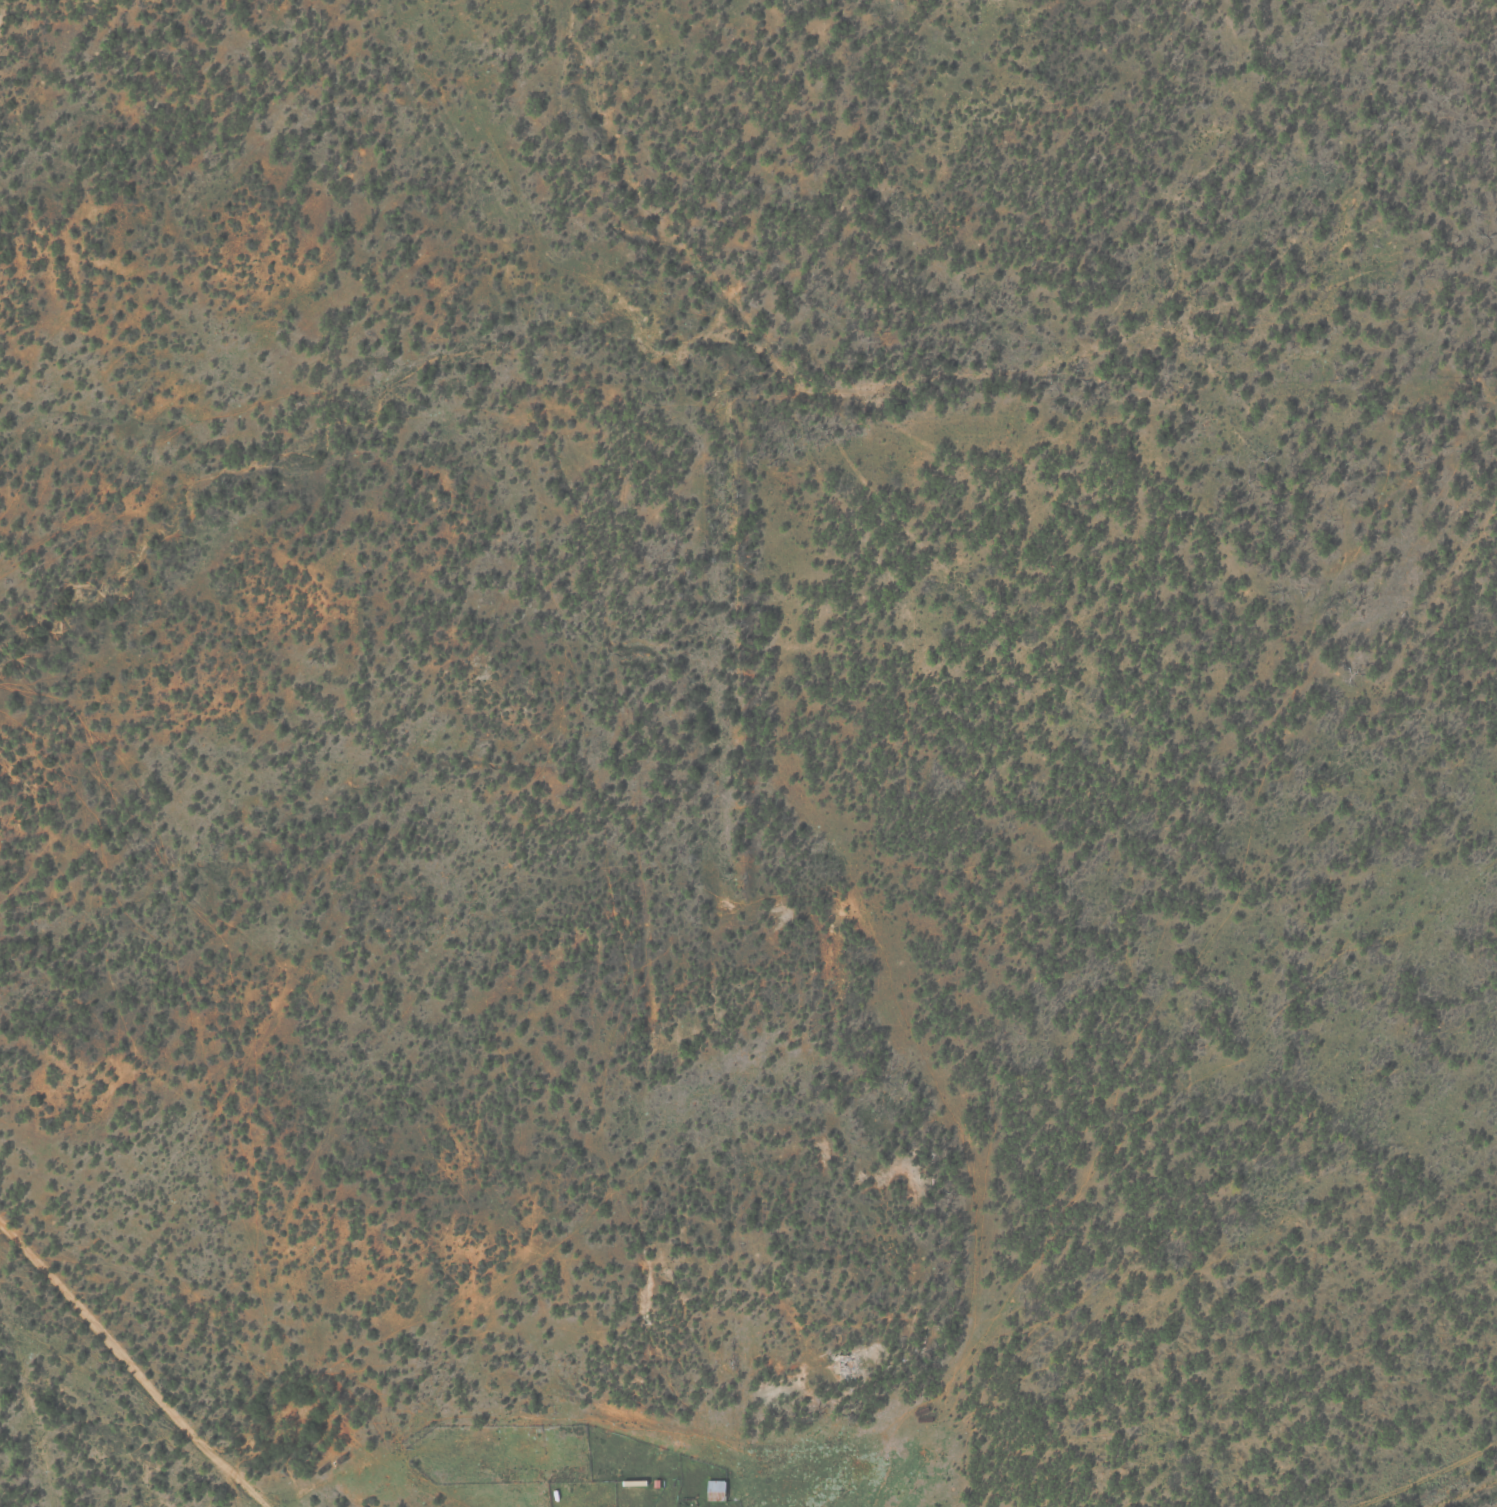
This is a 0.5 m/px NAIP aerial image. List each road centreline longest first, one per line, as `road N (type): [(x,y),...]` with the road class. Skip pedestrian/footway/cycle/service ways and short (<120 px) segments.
road 1 (residential): [(250,1506),(0,1240)]

